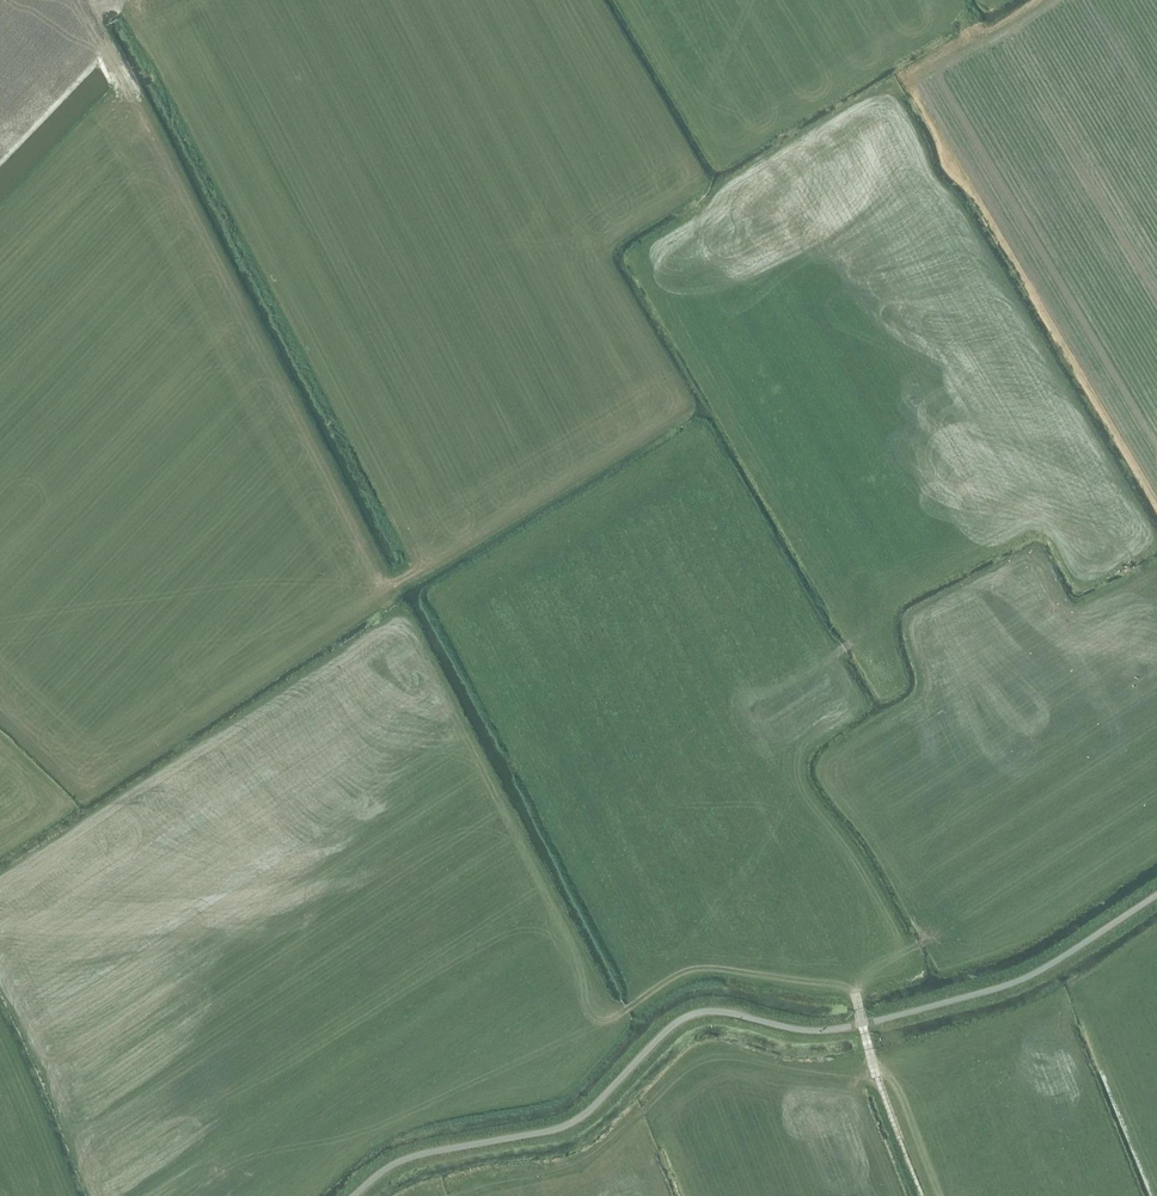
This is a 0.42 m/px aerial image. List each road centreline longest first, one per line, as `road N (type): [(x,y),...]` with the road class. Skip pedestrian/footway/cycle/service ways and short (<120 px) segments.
road 1 (track): [(89,0),(136,119),(600,1000),(615,1018),(705,966),(853,988),(925,1195)]

